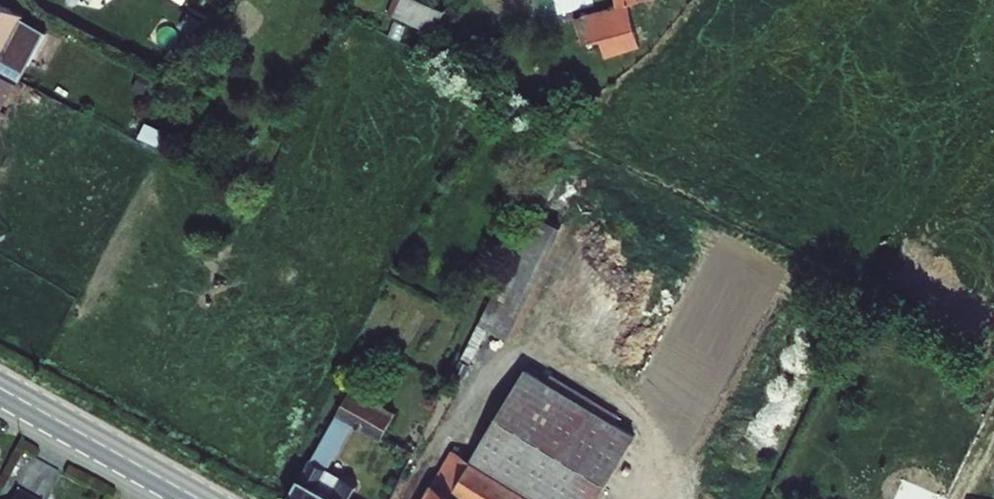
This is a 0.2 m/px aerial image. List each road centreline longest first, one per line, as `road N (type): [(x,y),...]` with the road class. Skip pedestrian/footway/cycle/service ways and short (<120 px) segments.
road 1 (secondary): [(0,389),(199,498)]

